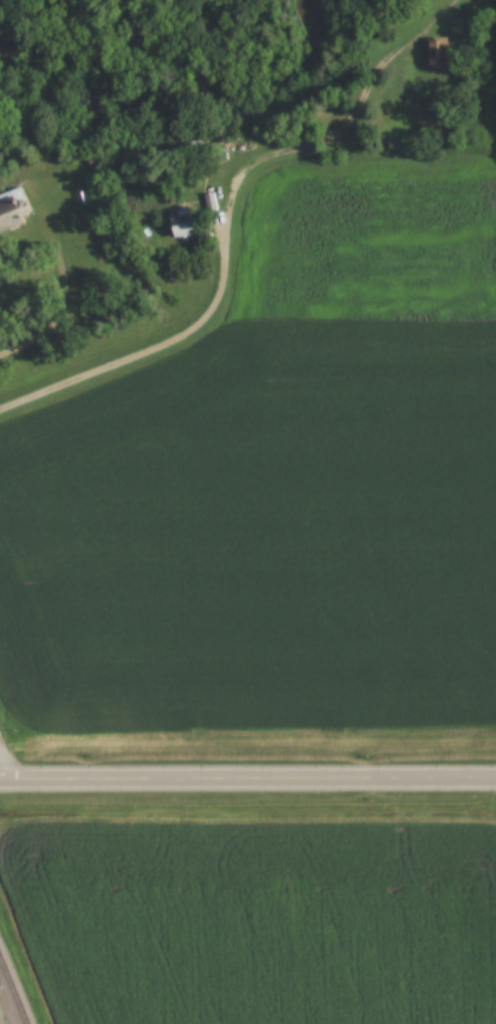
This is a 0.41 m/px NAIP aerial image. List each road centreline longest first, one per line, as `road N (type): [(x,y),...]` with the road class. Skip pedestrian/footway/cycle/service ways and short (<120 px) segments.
road 1 (tertiary): [(495,775),(0,777)]
road 2 (track): [(230,182),(252,161),(331,132),(390,53),(452,0)]

